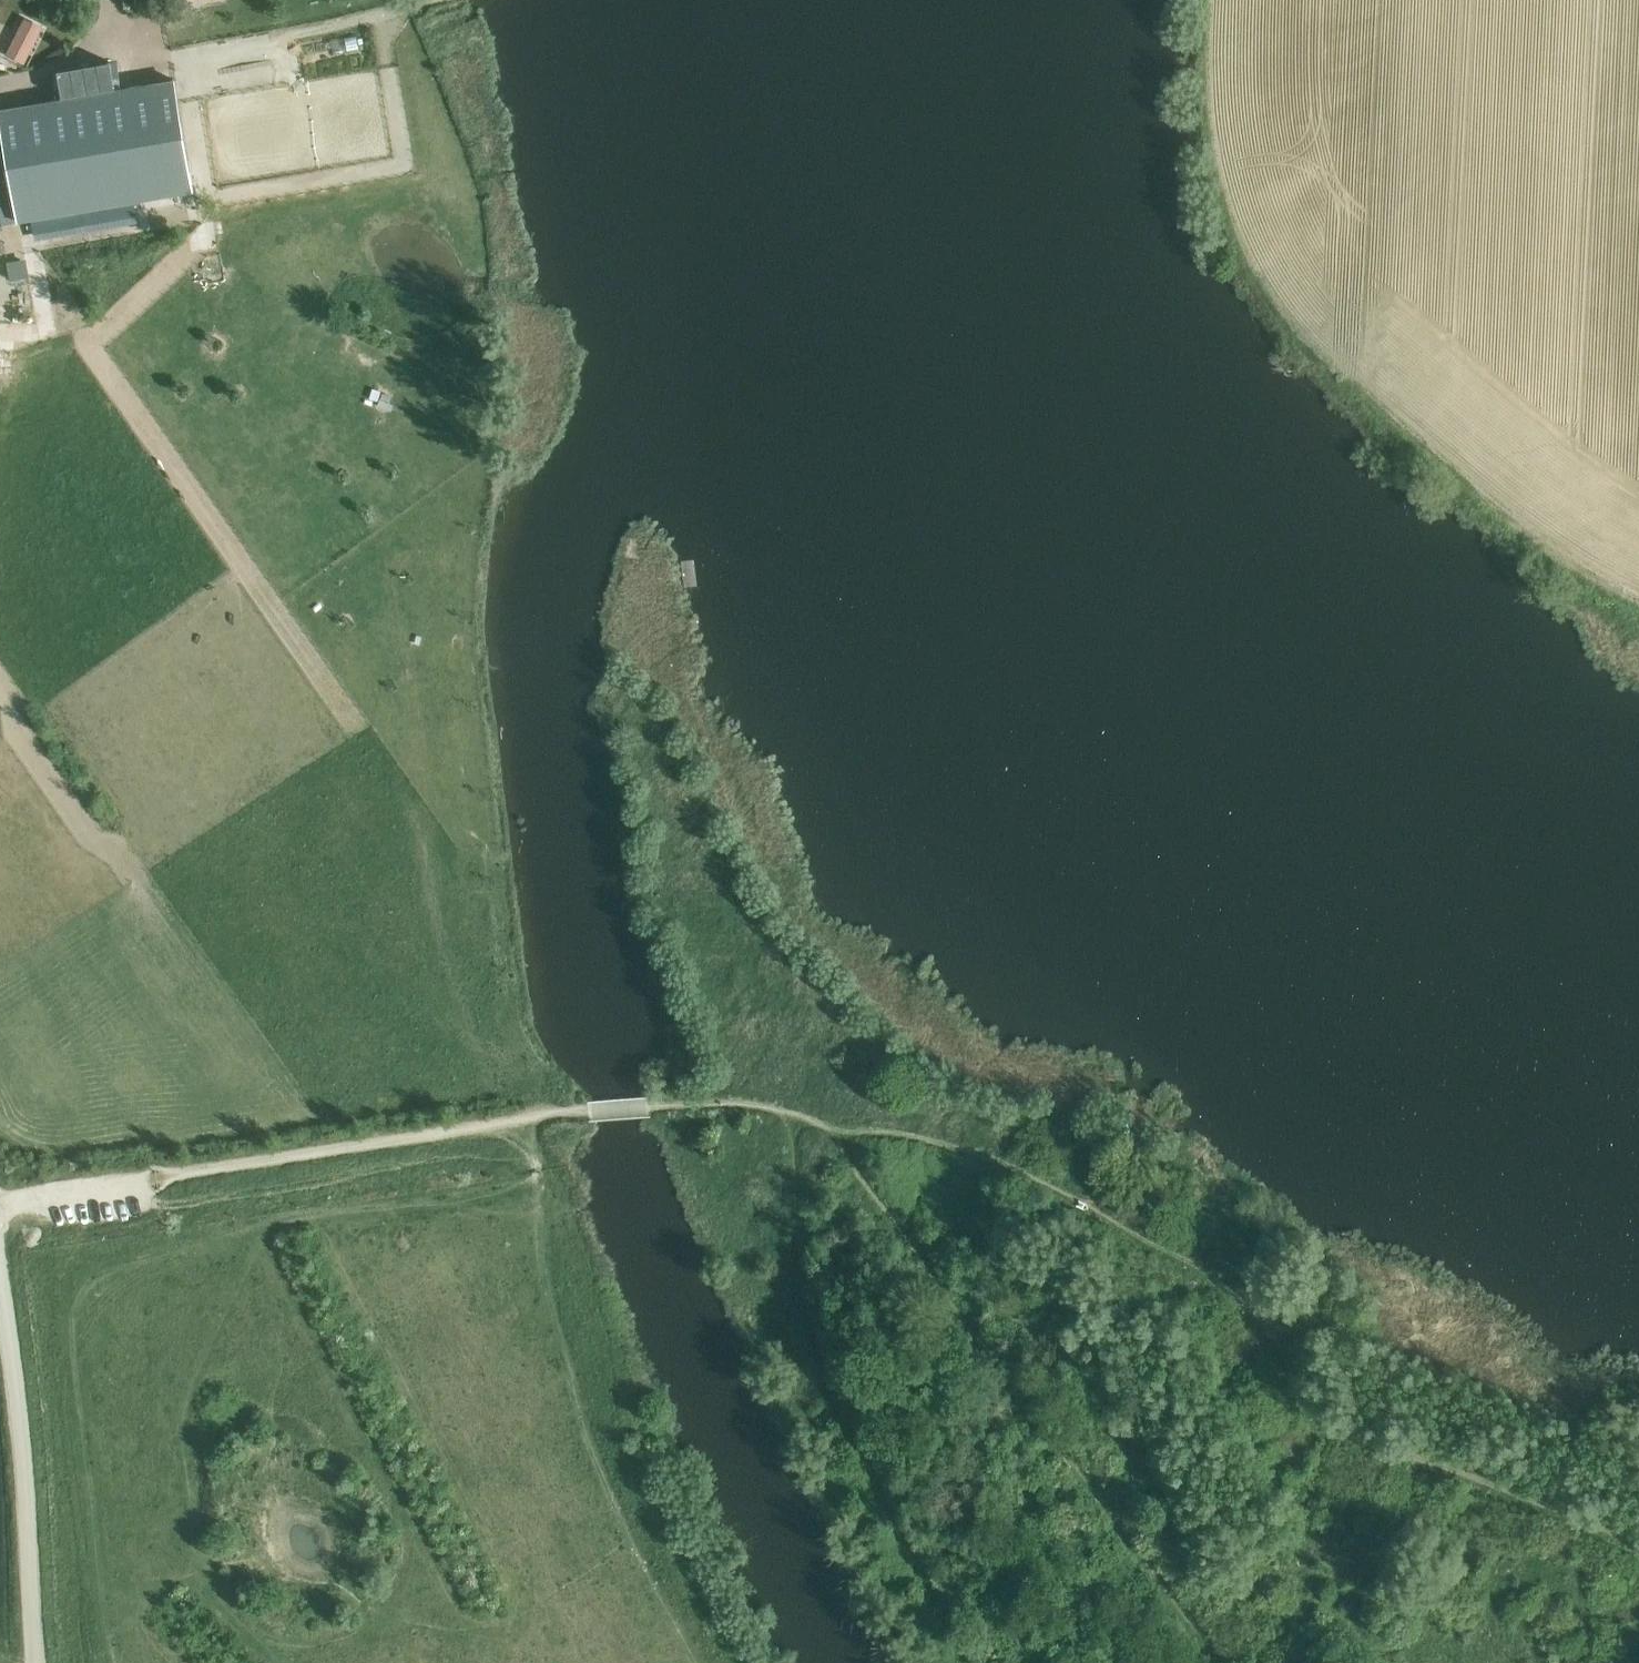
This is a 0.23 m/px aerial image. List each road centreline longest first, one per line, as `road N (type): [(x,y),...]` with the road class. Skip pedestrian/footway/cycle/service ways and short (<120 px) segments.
road 1 (unclassified): [(0,1205),(548,1115),(651,1108)]
road 2 (unclassified): [(36,1662),(23,1457),(0,1276)]

